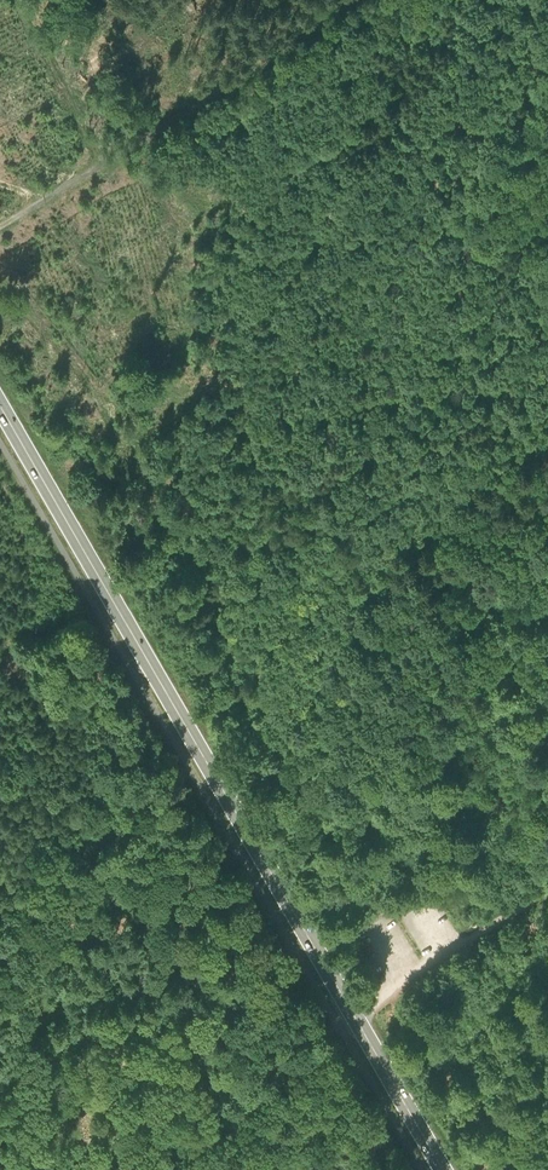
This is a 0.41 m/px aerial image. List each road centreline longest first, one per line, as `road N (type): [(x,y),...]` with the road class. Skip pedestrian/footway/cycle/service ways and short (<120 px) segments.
road 1 (primary): [(0,406),(444,1169)]
road 2 (track): [(352,0),(0,227)]
road 3 (track): [(125,1169),(356,1015)]

